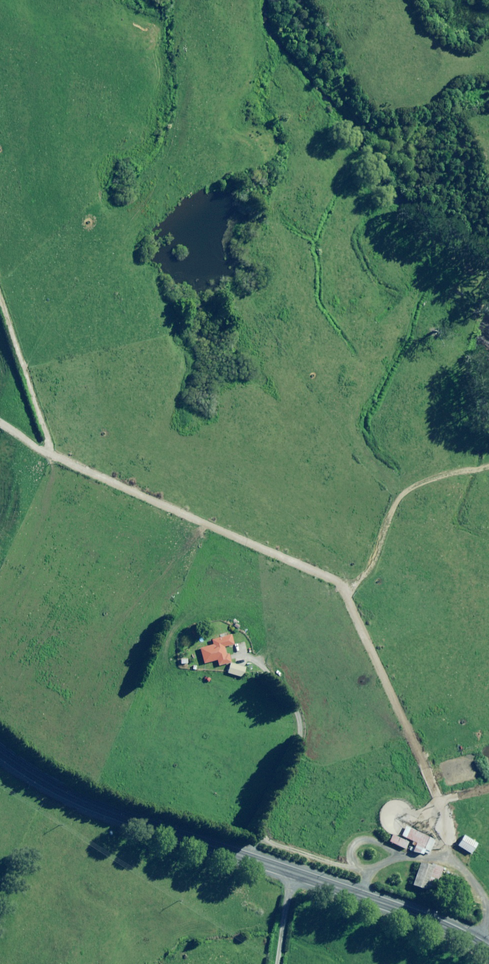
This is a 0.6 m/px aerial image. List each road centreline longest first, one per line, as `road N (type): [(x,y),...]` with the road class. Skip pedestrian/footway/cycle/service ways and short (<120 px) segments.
road 1 (track): [(446,861),(441,803),(339,583),(52,456),(0,423)]
road 2 (secondary): [(488,951),(400,909),(76,800),(0,752)]
road 3 (track): [(358,895),(370,871),(391,859),(446,861),(482,895),(488,909),(479,945)]
road 4 (track): [(0,302),(52,456)]

